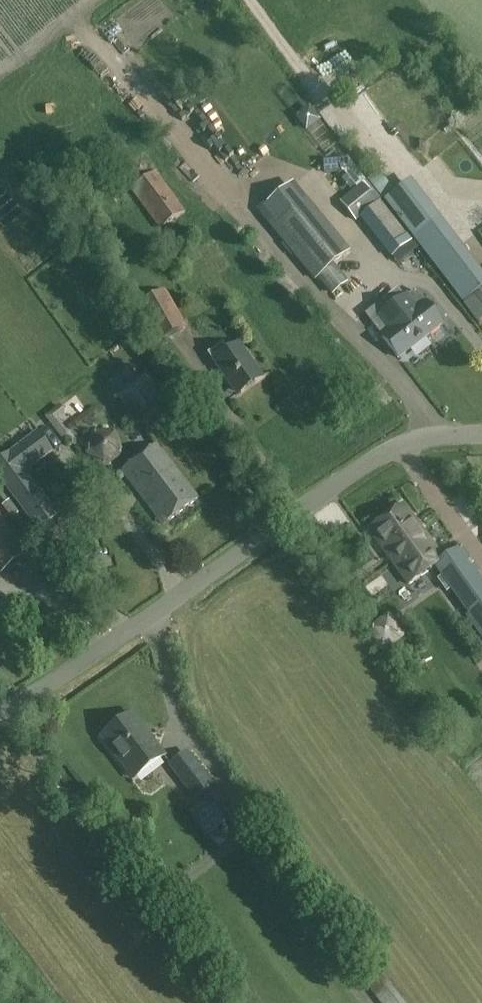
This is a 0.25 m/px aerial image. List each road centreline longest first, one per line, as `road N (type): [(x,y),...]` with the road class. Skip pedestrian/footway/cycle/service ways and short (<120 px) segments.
road 1 (unclassified): [(0,711),(341,487),(415,447),(481,442)]

